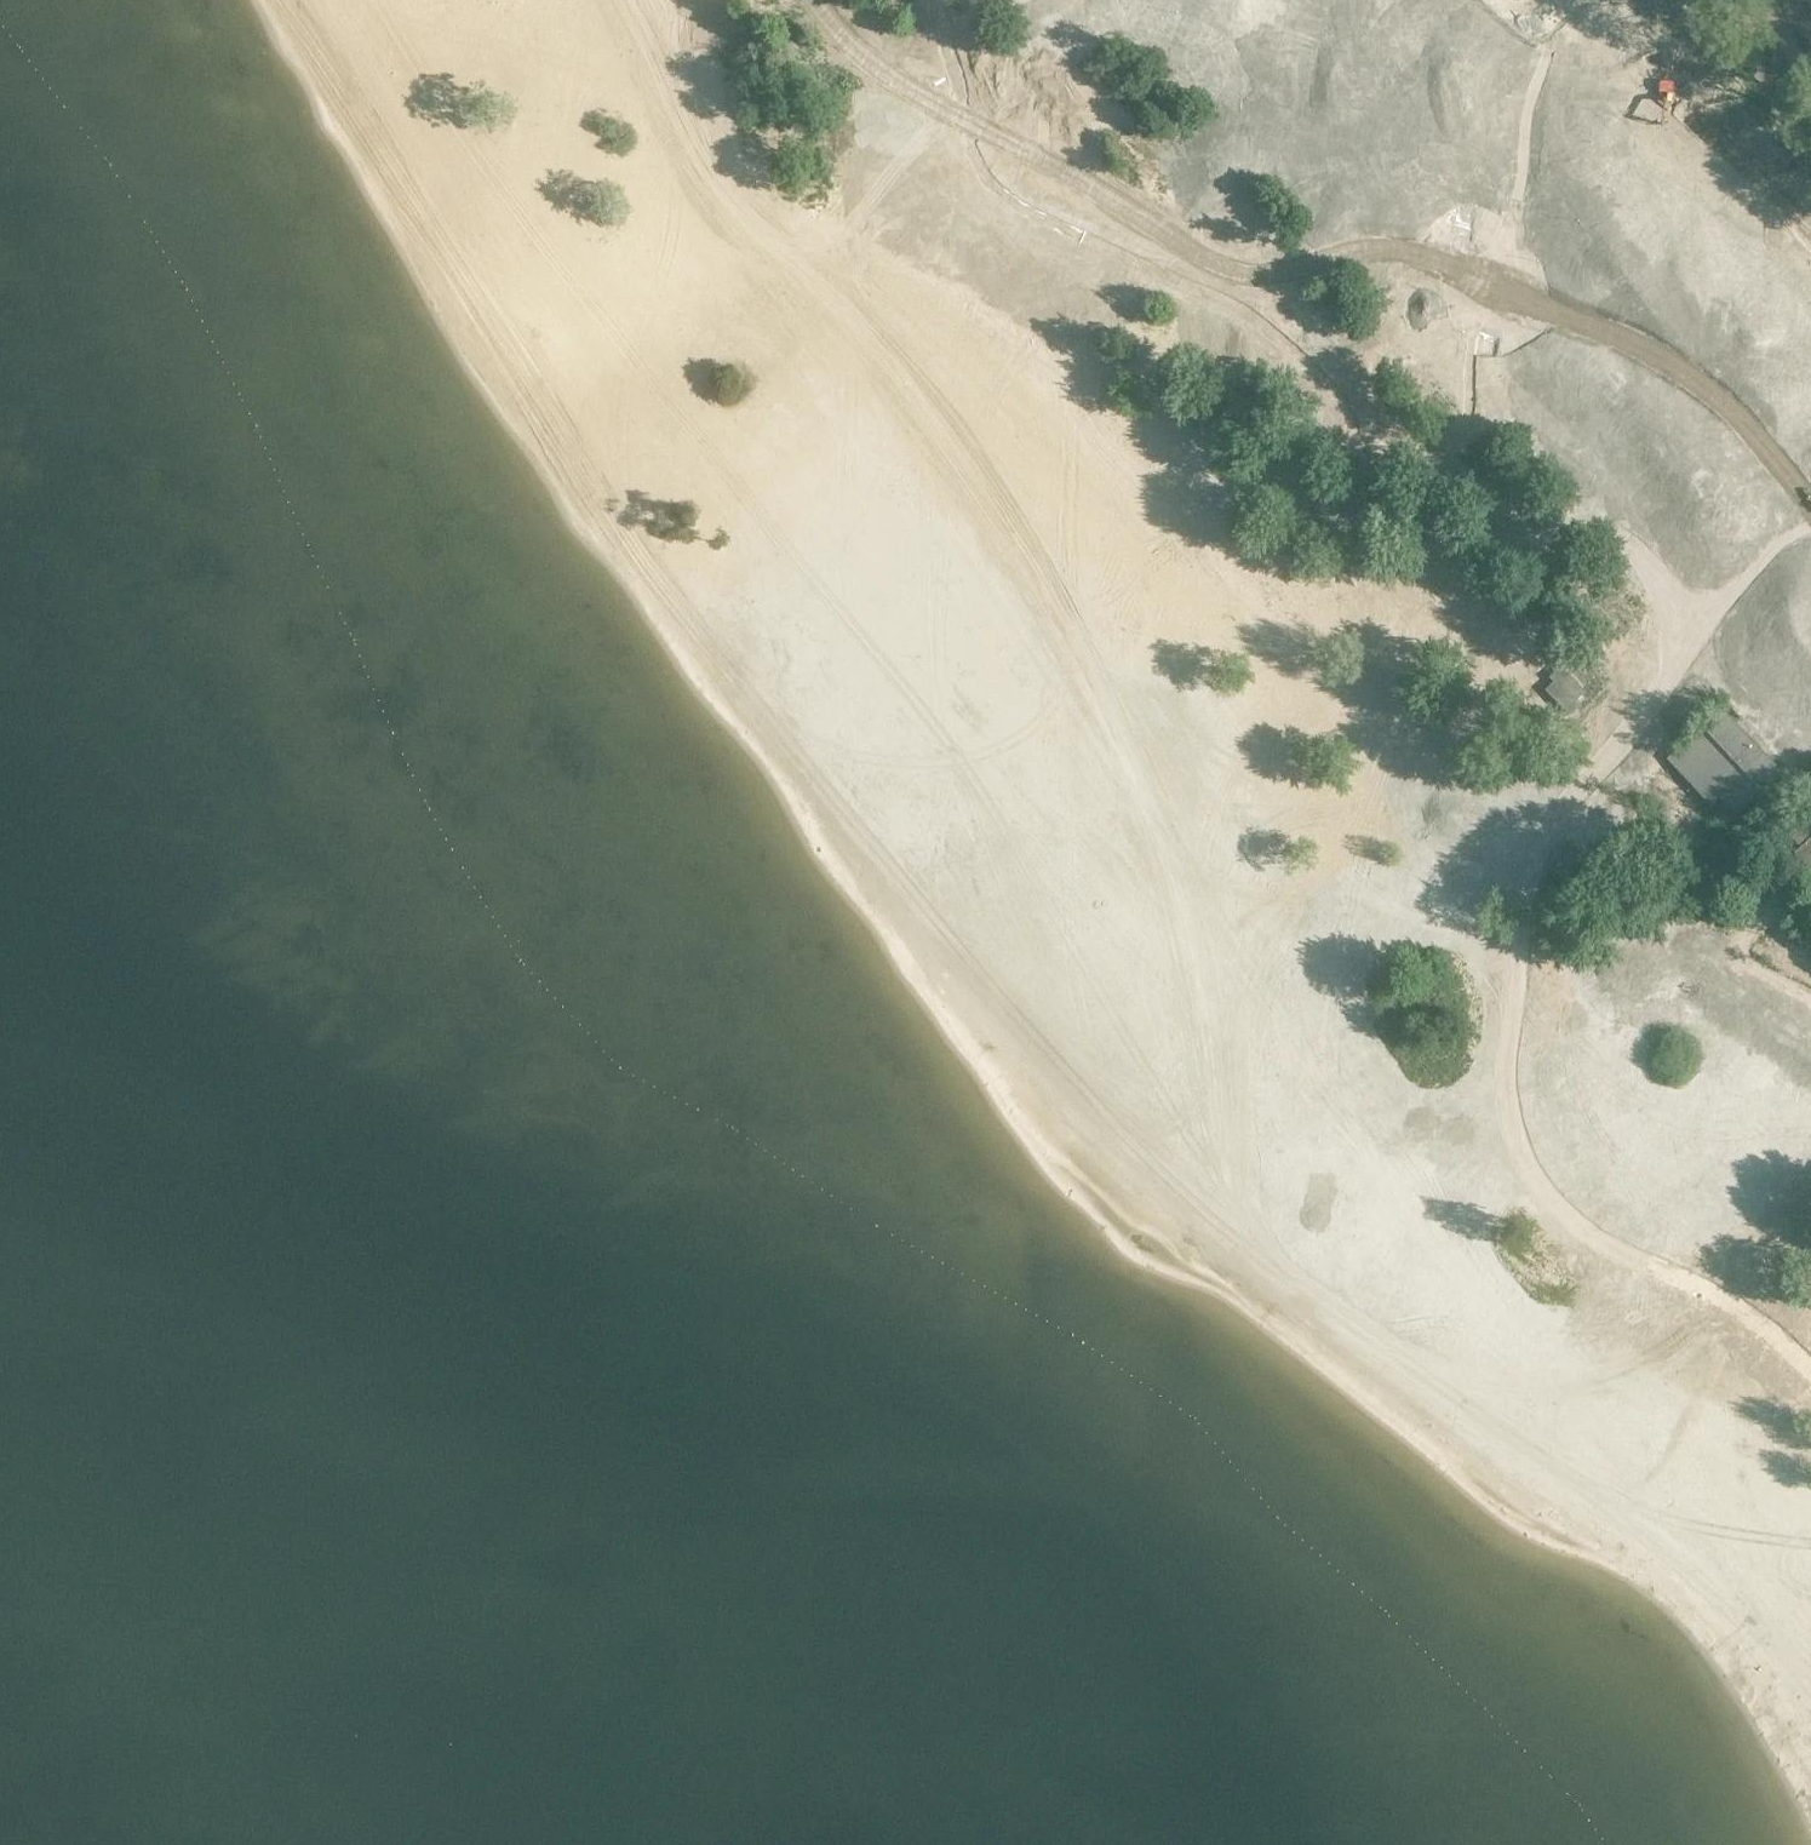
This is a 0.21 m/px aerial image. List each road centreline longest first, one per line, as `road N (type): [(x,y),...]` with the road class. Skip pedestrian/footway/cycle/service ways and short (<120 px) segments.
road 1 (track): [(1253,267),(1481,501),(1513,549),(1501,649),(1515,697),(1582,788),(1649,926),(1687,954),(1810,1012)]

